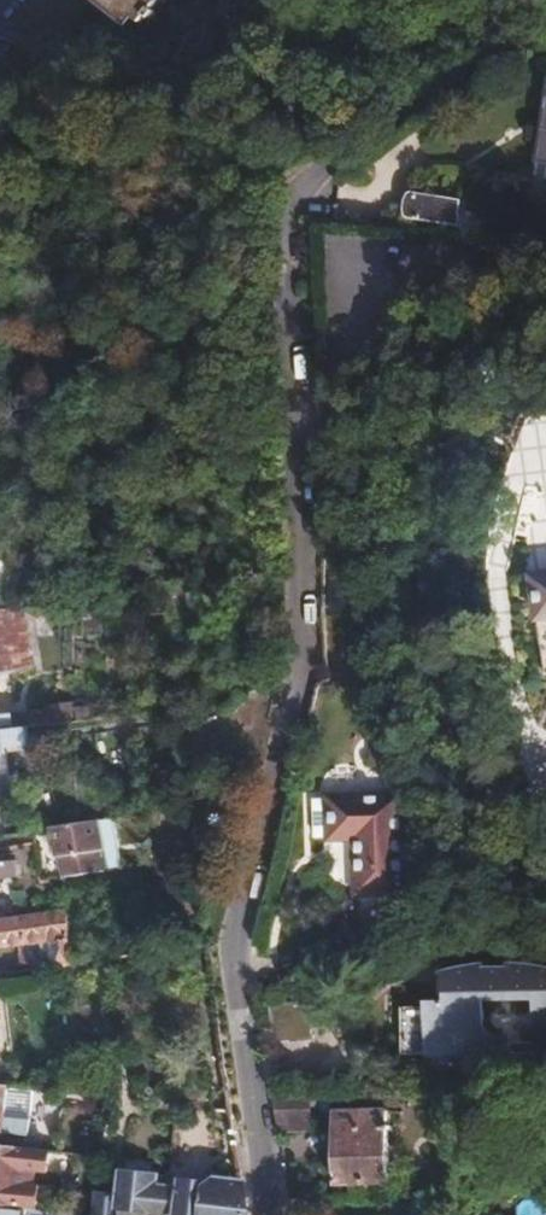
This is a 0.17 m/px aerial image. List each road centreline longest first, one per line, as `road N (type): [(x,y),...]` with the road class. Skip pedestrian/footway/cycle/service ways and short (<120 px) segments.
road 1 (residential): [(271,1214),(237,948),(303,665),(300,275),(309,201),(353,141),(545,24)]
road 2 (track): [(393,302),(545,277)]

